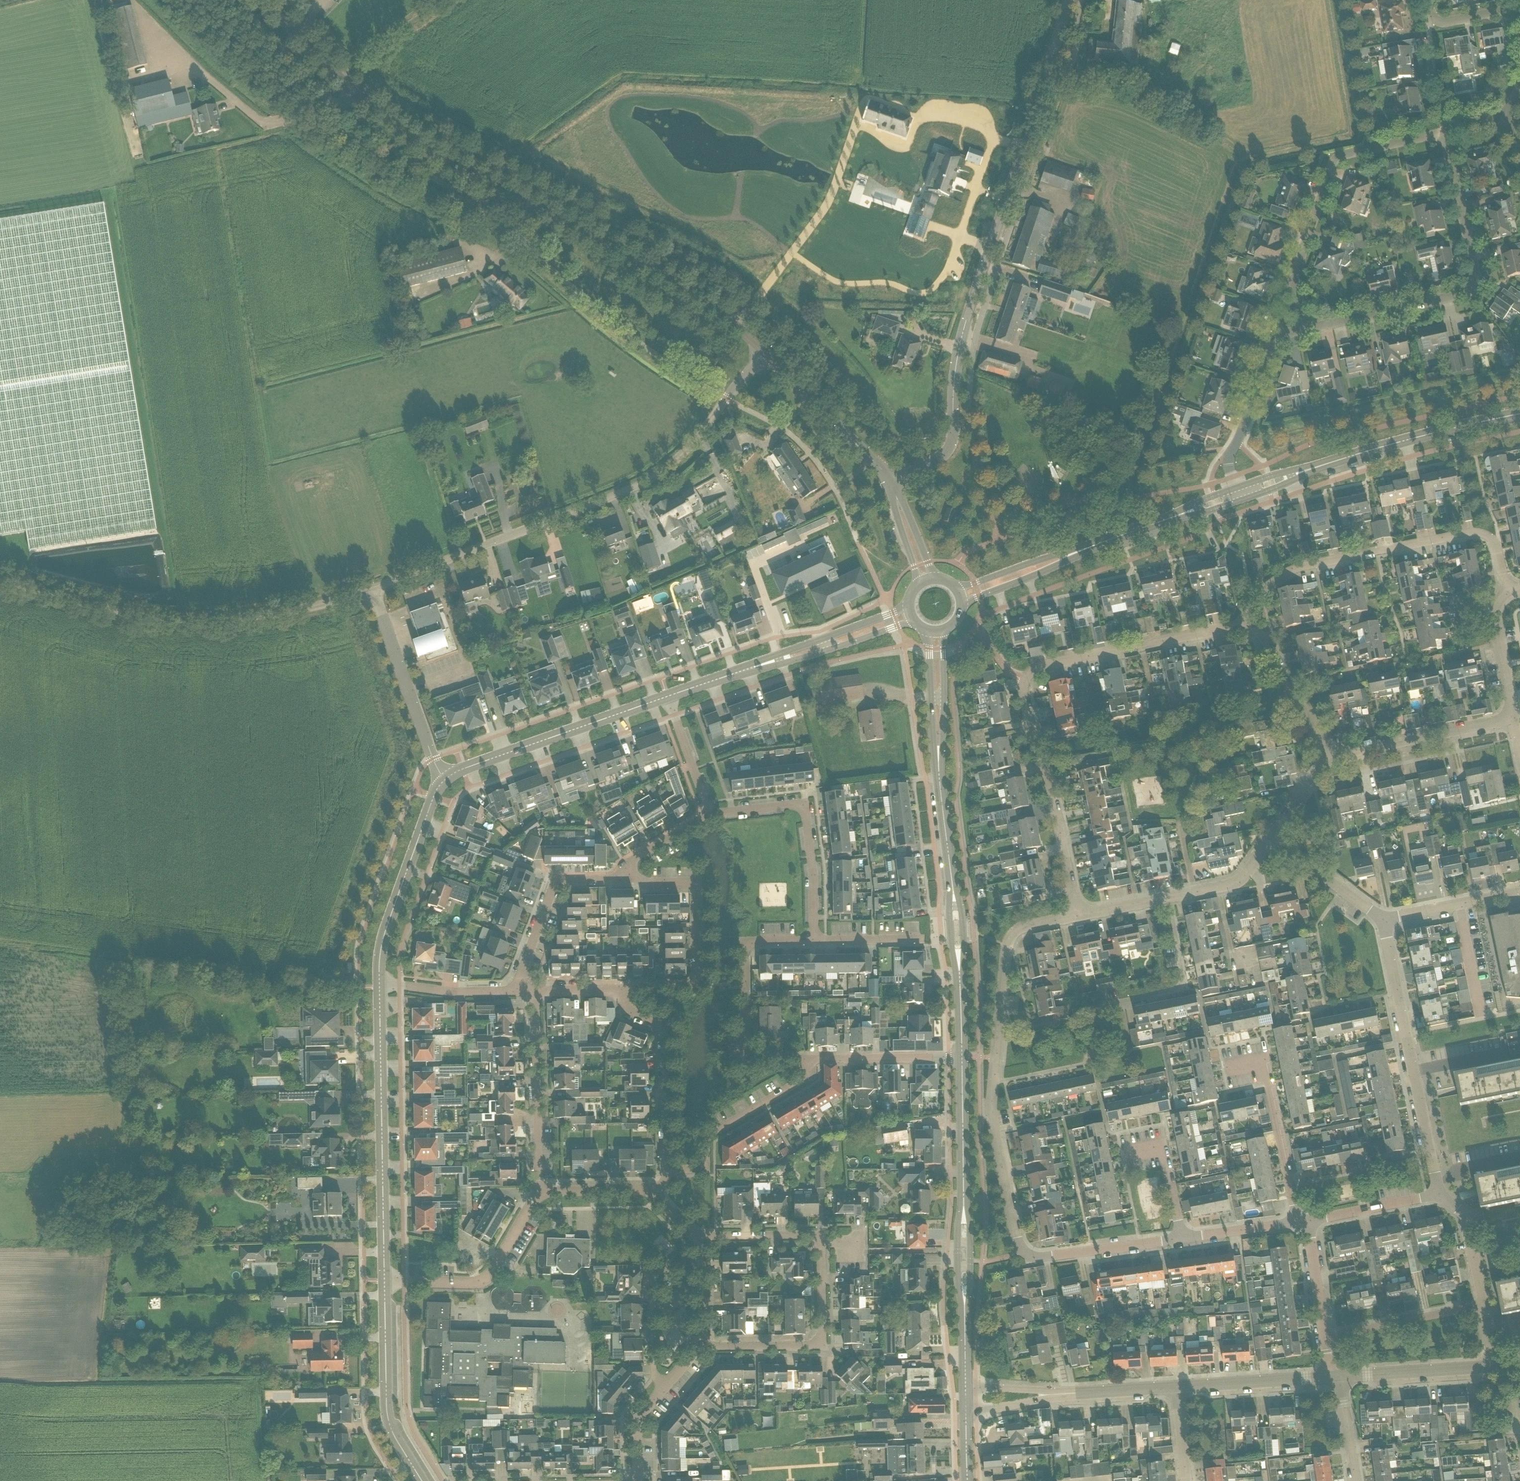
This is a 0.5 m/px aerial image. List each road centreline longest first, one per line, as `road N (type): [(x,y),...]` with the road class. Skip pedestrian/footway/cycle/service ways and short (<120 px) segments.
road 1 (tertiary): [(767,355),(695,295),(432,155),(353,92),(263,0)]
road 2 (tertiary): [(889,483),(950,448),(963,330),(1067,0)]
road 3 (residential): [(1080,917),(1026,681),(1041,666),(1244,627)]
road 4 (unclassified): [(372,587),(632,489),(674,465),(728,401)]
road 5 (residential): [(1031,1255),(1020,1251),(991,1107),(1008,948),(1019,928),(1080,917)]
road 6 (unclassified): [(0,580),(85,603),(210,618),(319,605),(372,587)]
road 7 (residential): [(1244,627),(1248,602),(1292,573),(1477,533),(1495,547),(1505,595)]
road 8 (residential): [(1307,327),(1470,293),(1475,268),(1445,133)]
road 9 (tertiary): [(384,1281),(378,985)]
road 10 (residential): [(1307,327),(1293,281),(1338,155),(1445,133)]
road 11 (residential): [(624,989),(699,988),(698,882),(627,878)]
road 12 (residential): [(813,940),(743,942),(745,1058),(806,1059)]
road 13 (tertiary): [(444,779),(667,697)]
road 14 (residential): [(710,814),(804,803),(813,940)]
road 15 (tertiary): [(378,985),(387,930),(444,779)]
road 16 (residential): [(699,1346),(815,1344),(821,1246)]
road 17 (tertiary): [(423,1480),(387,1414),(384,1281)]
road 18 (residential): [(541,1190),(480,1284),(384,1281)]
road 19 (residential): [(669,1168),(664,1026),(624,1009),(624,989)]
road 20 (unclassified): [(444,779),(372,587)]
road 21 (tertiary): [(1321,466),(1519,414)]
road 22 (residential): [(1296,1222),(1263,1061),(1224,1069)]
road 23 (residential): [(669,1168),(706,1168),(706,1137),(806,1076),(806,1059)]
road 24 (residential): [(541,1190),(535,991)]
road 25 (residential): [(857,541),(834,486),(808,453),(728,401)]
road 26 (residential): [(1236,488),(1229,463),(1275,337),(1307,327)]
road 27 (residential): [(1332,762),(1518,722)]
road 28 (residential): [(519,991),(558,880),(627,878)]
road 29 (tertiary): [(889,483),(767,355)]
road 30 (tertiary): [(746,669),(913,620)]
road 31 (tertiary): [(908,606),(746,669)]
road 32 (residential): [(699,1271),(652,1271),(653,1375),(664,1386)]
road 33 (residential): [(1332,762),(1260,634),(1244,627)]
road 34 (residential): [(1325,1338),(1483,1305)]
road 35 (residential): [(806,1059),(962,1058)]
road 36 (unclassified): [(1340,1377),(1495,1367)]
road 37 (unclassified): [(1176,1385),(1330,1377)]
road 38 (residential): [(1415,1071),(1384,920)]
road 39 (residential): [(1031,1255),(1182,1238)]
road 40 (tertiary): [(964,1203),(962,1058)]
road 41 (residential): [(1080,917),(1220,890)]
road 42 (residential): [(378,985),(519,991)]
road 43 (residential): [(1384,920),(1269,840)]
road 44 (residential): [(1384,920),(1519,891)]
road 45 (tertiary): [(939,765),(945,630)]
road 46 (tertiary): [(928,631),(939,765)]
road 47 (residential): [(1309,1223),(1439,1194)]
road 48 (residential): [(1182,1238),(1162,1148),(1123,1156)]
road 49 (residential): [(1518,722),(1498,630),(1505,595)]
road 50 (residential): [(821,1246),(804,1236),(699,1237)]
road 51 (residential): [(710,814),(667,697)]
road 52 (tertiary): [(961,607),(1070,556)]
road 53 (tertiary): [(1070,556),(955,588)]

